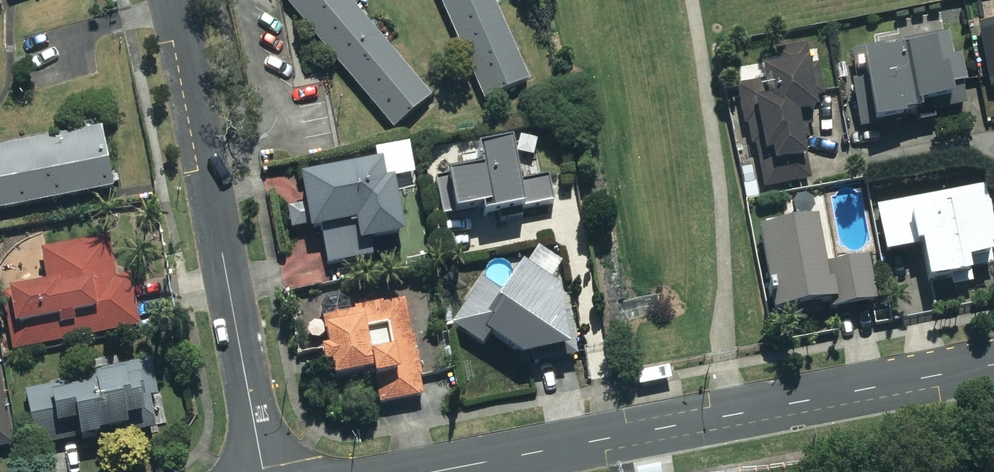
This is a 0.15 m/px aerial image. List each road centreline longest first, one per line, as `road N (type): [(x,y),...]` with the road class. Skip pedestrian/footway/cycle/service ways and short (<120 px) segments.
road 1 (tertiary): [(421,471),(993,366)]
road 2 (residential): [(263,471),(172,0)]

